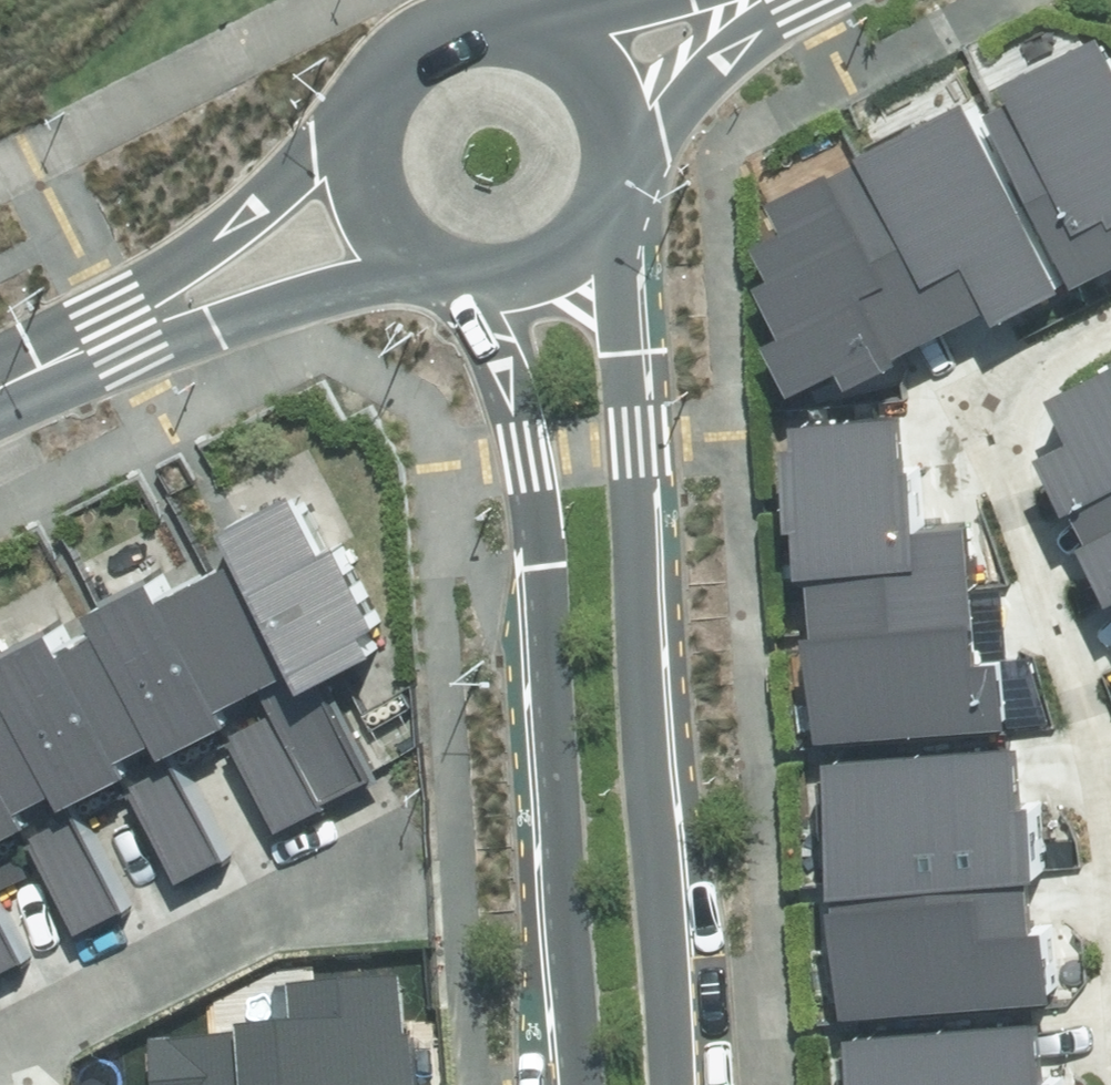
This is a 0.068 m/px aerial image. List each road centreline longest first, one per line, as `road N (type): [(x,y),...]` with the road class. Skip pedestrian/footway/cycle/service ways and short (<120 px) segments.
road 1 (tertiary): [(612,231),(678,1084)]
road 2 (tertiary): [(577,1084),(521,450),(475,304)]
road 3 (residential): [(29,1039),(296,912),(382,906)]
road 4 (tertiary): [(124,335),(350,152)]
road 5 (tertiary): [(385,258),(124,335)]
road 6 (tertiary): [(350,152),(362,109),(387,71),(423,44),(466,29),(511,29),(554,43)]
road 7 (tertiary): [(772,0),(627,147)]
road 8 (tertiary): [(612,231),(588,264),(555,288),(475,304)]
road 9 (tertiary): [(554,43),(708,0)]
road 10 (tertiary): [(124,335),(0,398)]
road 11 (tertiary): [(554,43),(589,69),(615,105),(627,147)]

